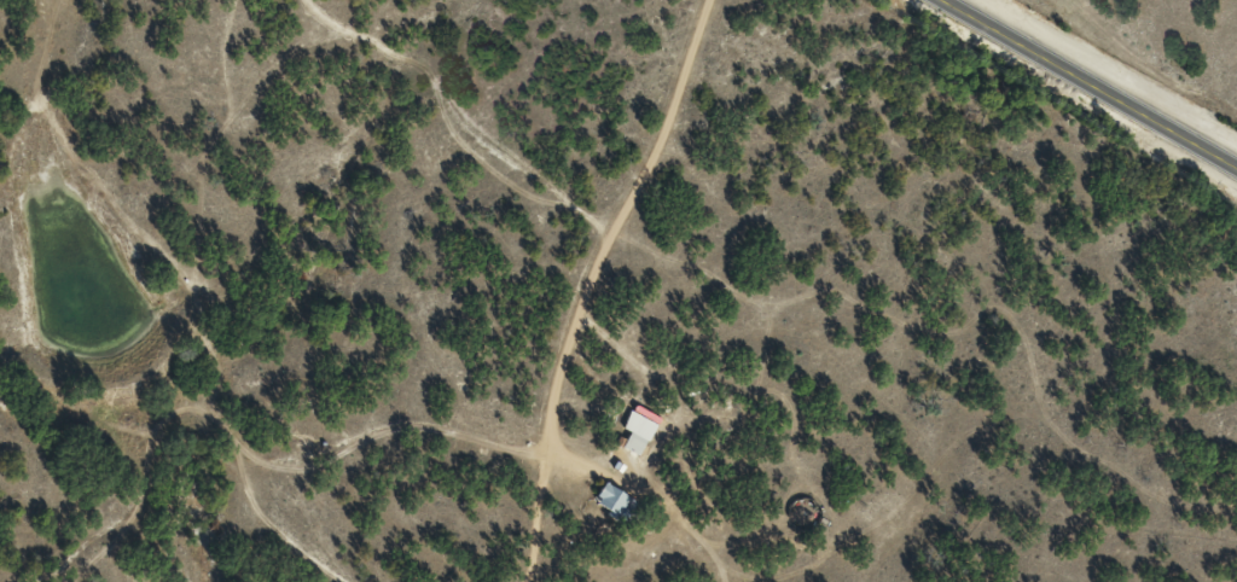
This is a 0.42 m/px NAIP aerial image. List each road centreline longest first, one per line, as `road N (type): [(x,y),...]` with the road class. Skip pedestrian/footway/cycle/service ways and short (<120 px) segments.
road 1 (residential): [(496,581),(710,0)]
road 2 (residential): [(424,581),(205,499),(57,414)]
road 3 (tertiary): [(1236,171),(939,0)]
road 4 (residential): [(26,581),(57,414),(14,312),(0,300)]

